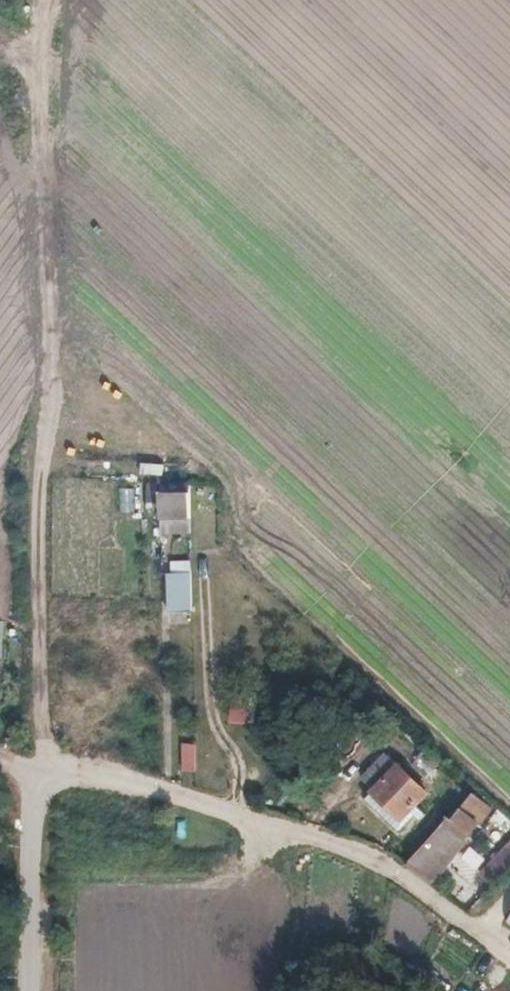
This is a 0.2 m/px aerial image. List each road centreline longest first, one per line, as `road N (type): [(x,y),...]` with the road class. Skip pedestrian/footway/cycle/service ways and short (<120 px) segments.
road 1 (track): [(0,761),(31,773),(72,758),(302,836),(394,875),(509,964)]
road 2 (residential): [(31,773),(32,990)]

